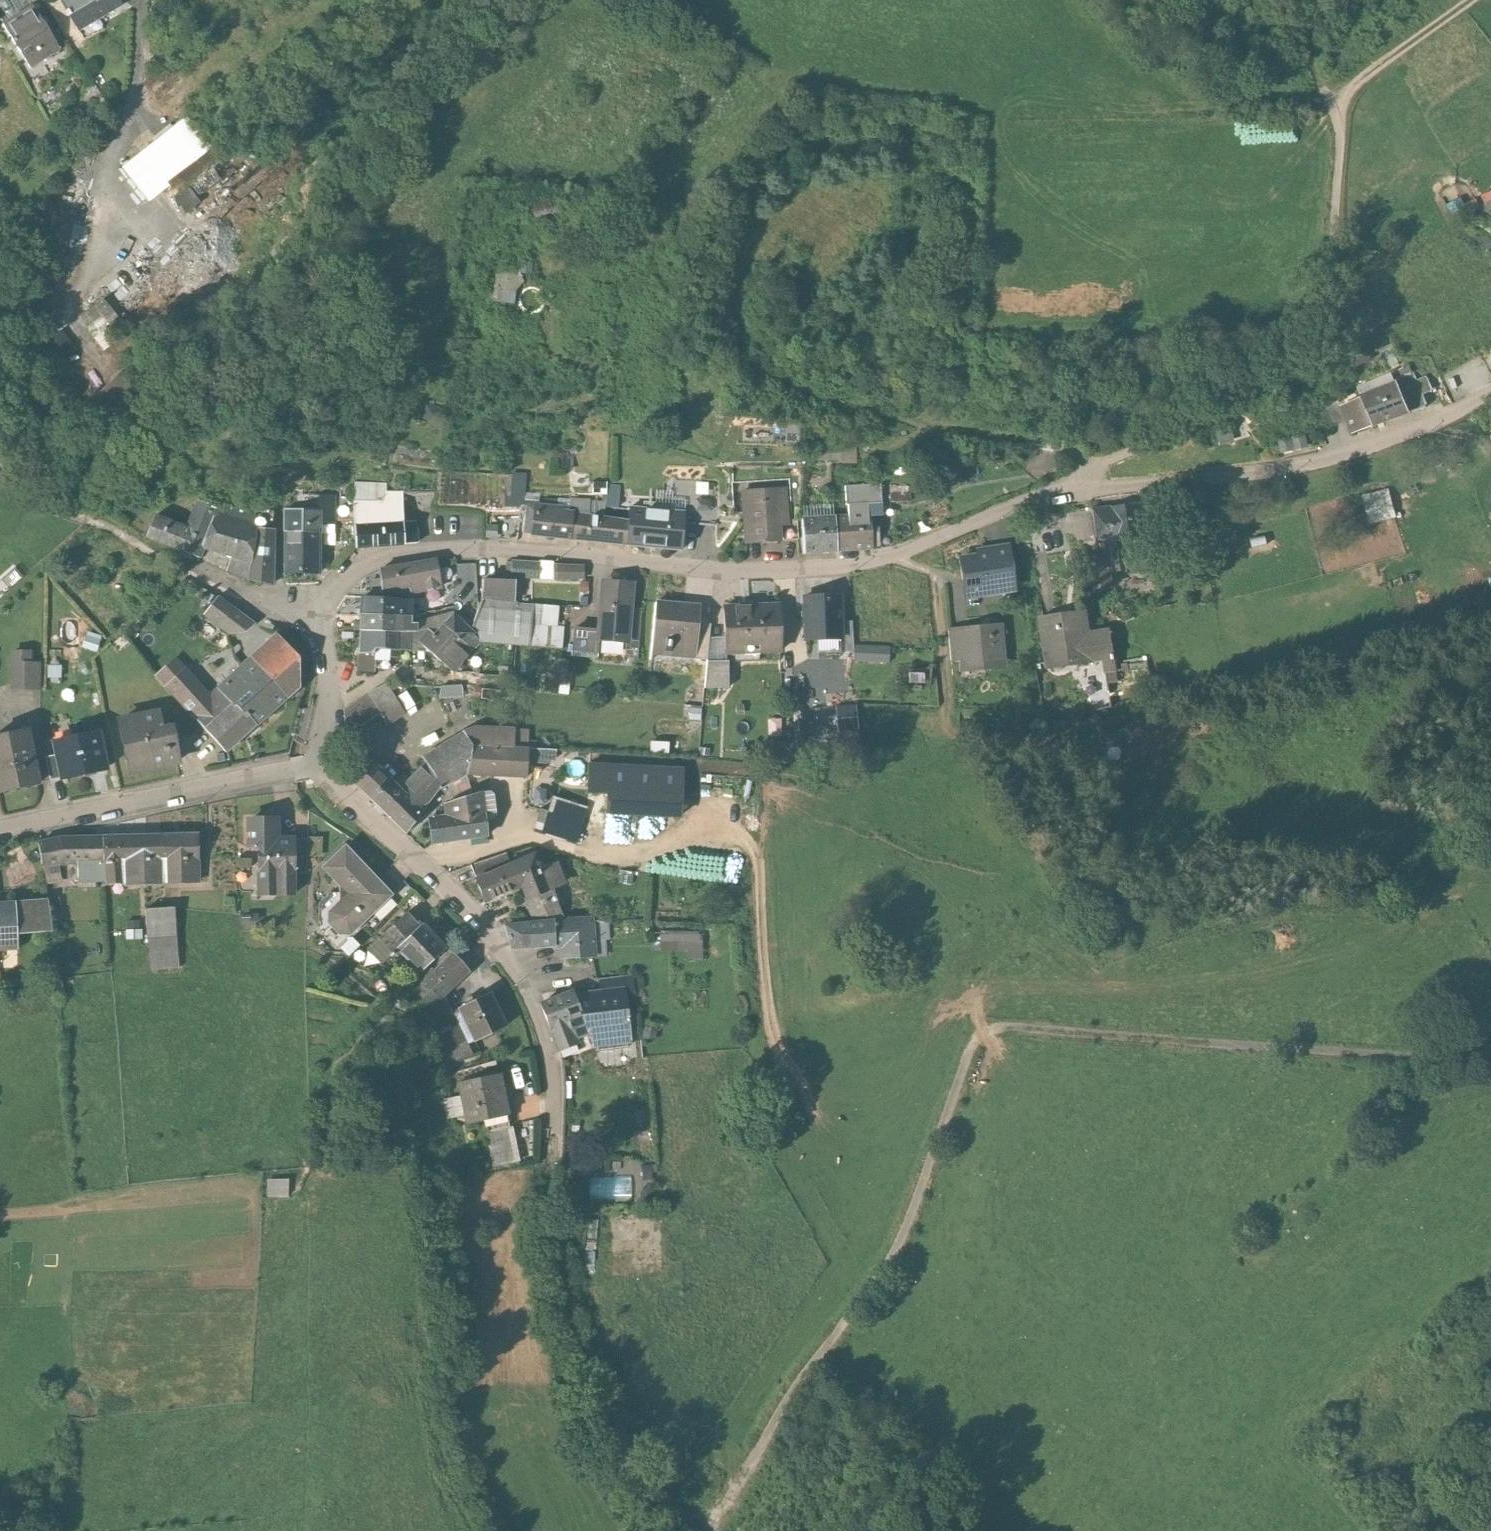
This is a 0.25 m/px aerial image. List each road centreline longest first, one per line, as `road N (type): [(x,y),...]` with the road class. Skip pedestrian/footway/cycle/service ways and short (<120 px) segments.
road 1 (residential): [(310,765),(322,737),(330,600),(346,577),(385,559),(511,548),(690,571),(826,571),(902,554),(1049,498),(1272,470),(1368,449),(1490,394)]
road 2 (track): [(699,1530),(898,1246),(976,1043),(997,1030),(1490,1066)]
road 3 (track): [(1089,492),(1092,467),(1213,422),(1260,394),(1301,361),(1324,327),(1336,286),(1340,100)]
road 4 (residential): [(310,765),(488,929),(523,978),(555,1079),(553,1172)]
road 5 (track): [(1092,467),(1055,446),(860,412),(790,390),(750,365),(737,346),(732,298),(756,238)]
road 6 (track): [(553,1172),(586,1384),(698,1530)]
road 7 (residential): [(0,830),(310,765)]
road 8 (track): [(1340,100),(1472,0)]
road 9 (track): [(1340,100),(1322,92),(1298,9),(1311,0)]

